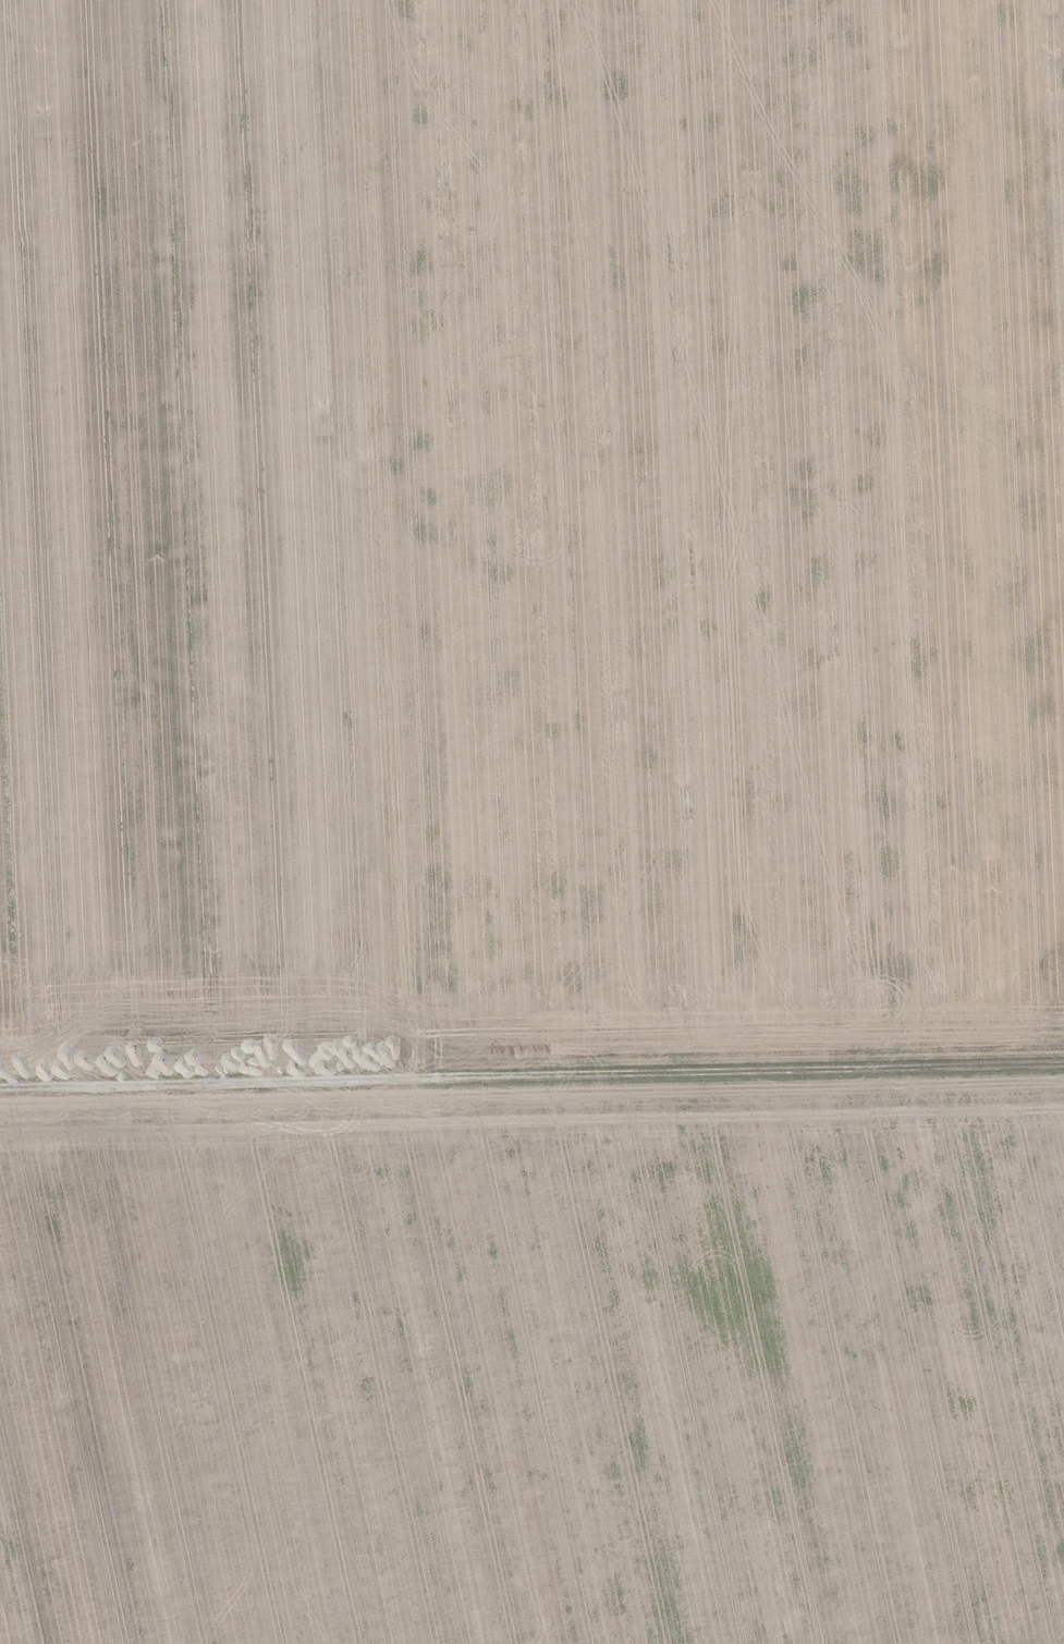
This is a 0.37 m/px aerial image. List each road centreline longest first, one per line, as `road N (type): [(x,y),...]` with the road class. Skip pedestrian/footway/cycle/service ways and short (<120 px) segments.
road 1 (track): [(1063,1068),(0,1088)]

